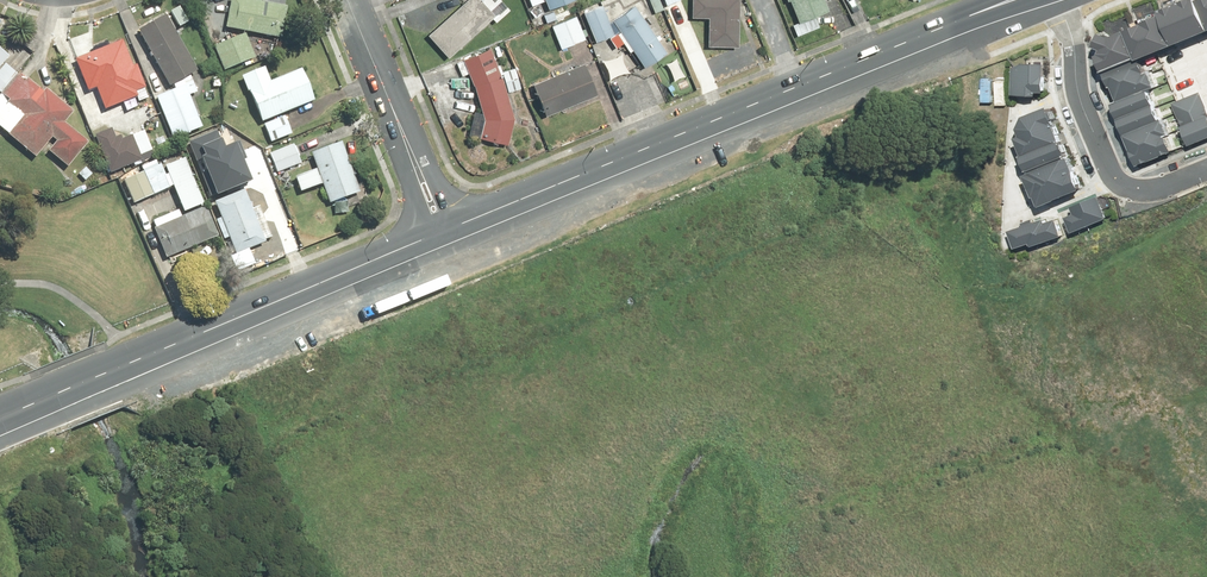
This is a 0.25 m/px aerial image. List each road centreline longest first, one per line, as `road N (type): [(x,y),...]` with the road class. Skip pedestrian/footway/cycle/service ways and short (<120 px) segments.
road 1 (secondary): [(1013,0),(465,222)]
road 2 (secondary): [(423,240),(0,418)]
road 3 (residential): [(1114,179),(1042,209),(1027,204),(1016,118),(1077,88)]
road 4 (residential): [(423,240),(395,115)]
road 5 (residential): [(395,115),(465,222)]
road 6 (residential): [(347,0),(395,115)]

